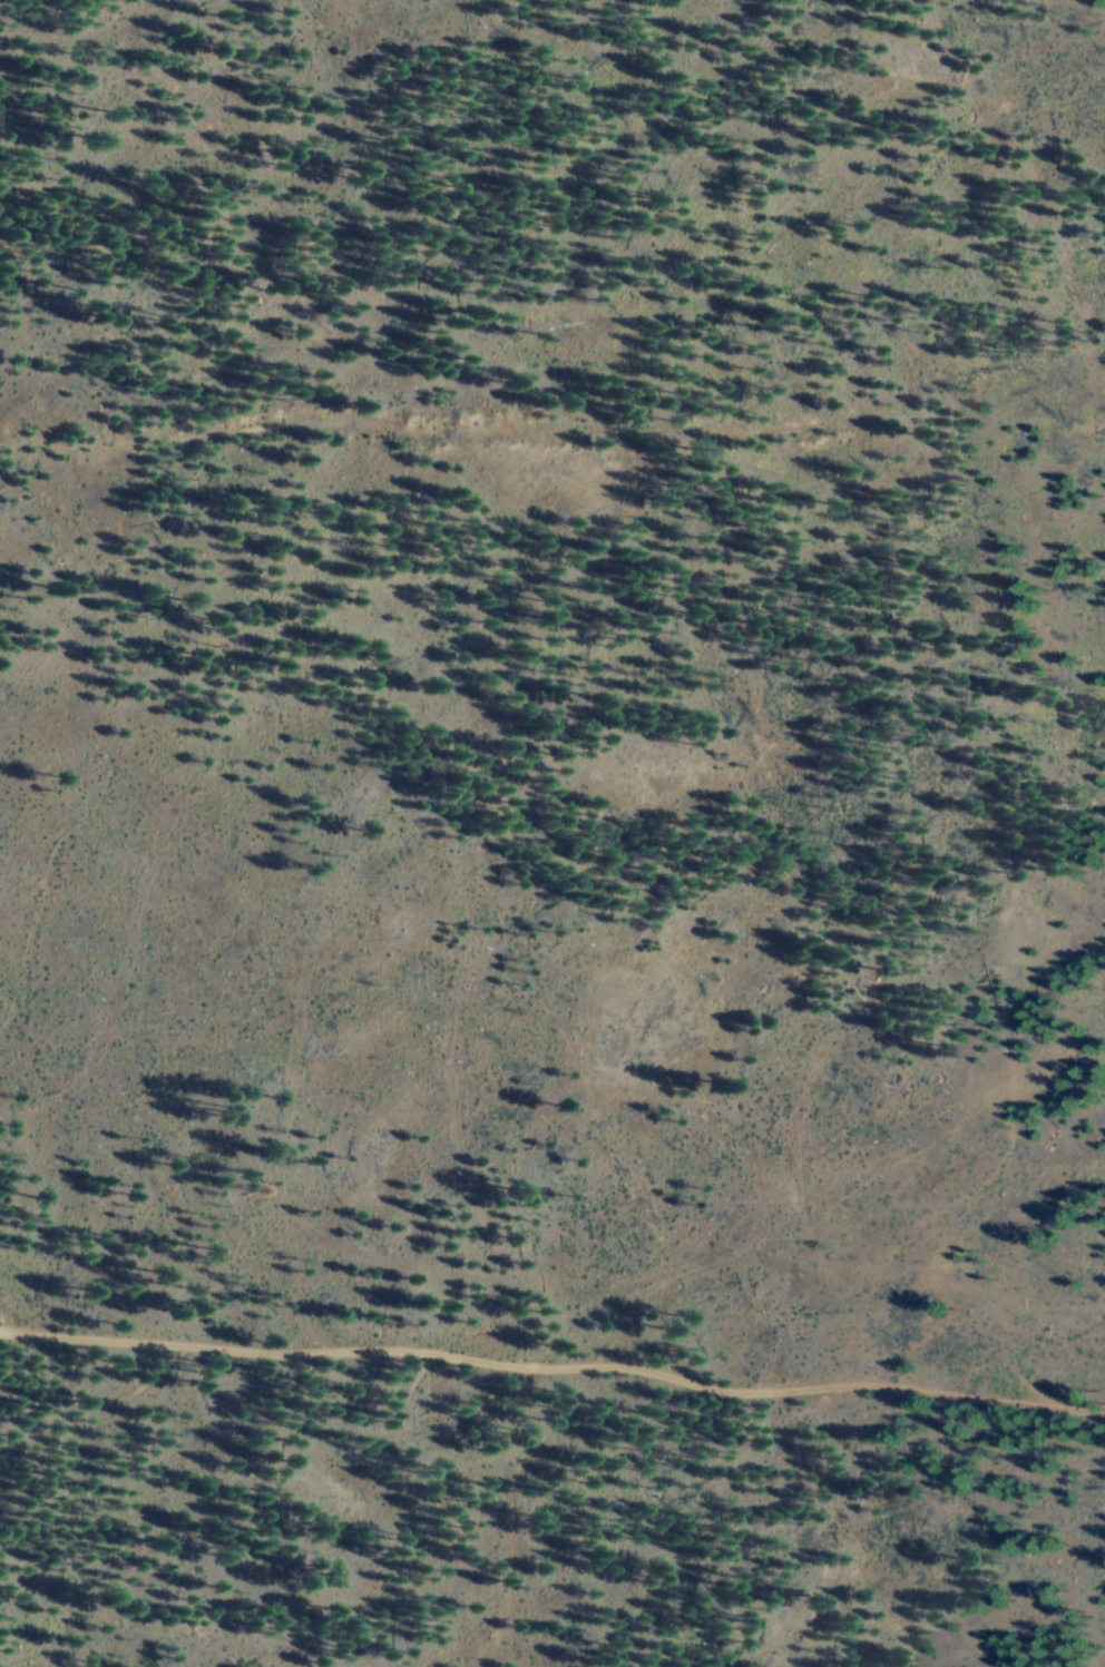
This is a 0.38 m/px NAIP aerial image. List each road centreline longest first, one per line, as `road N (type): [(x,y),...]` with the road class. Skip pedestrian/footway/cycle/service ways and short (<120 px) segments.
road 1 (track): [(0,1334),(1104,1417)]

